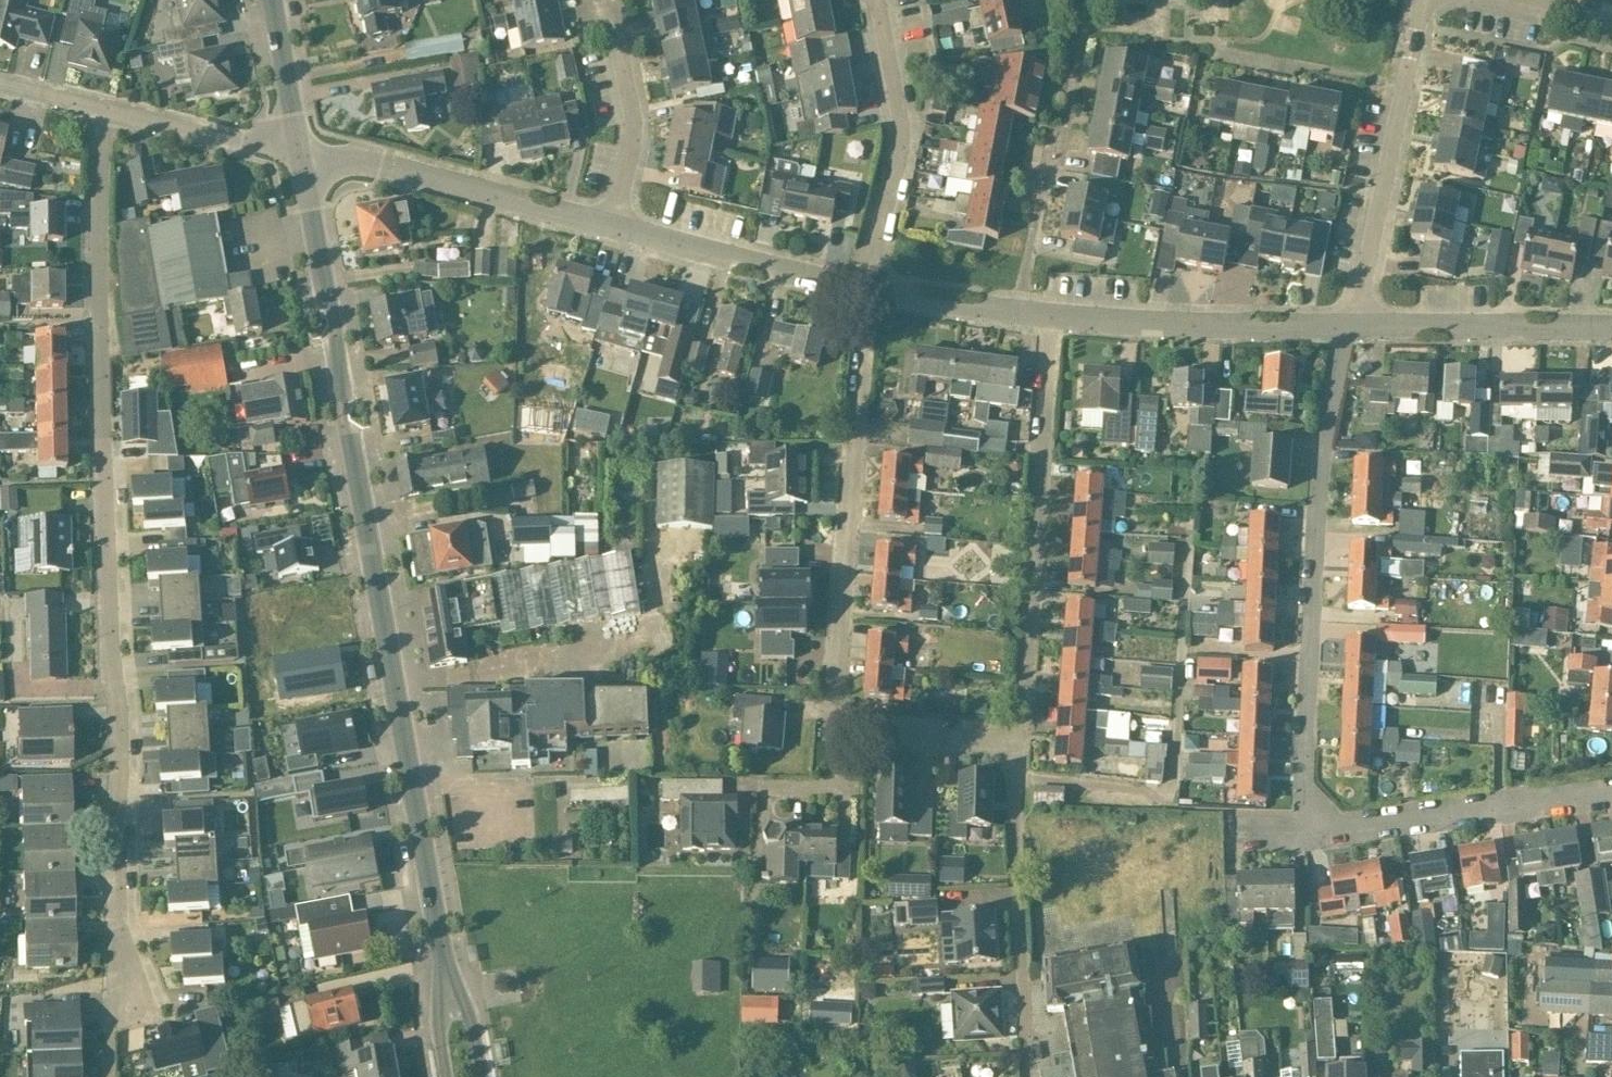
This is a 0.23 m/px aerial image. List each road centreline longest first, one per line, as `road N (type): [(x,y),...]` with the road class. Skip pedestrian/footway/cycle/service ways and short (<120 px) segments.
road 1 (residential): [(128,1002),(116,922),(121,726),(109,658),(96,313),(107,111)]
road 2 (residential): [(446,978),(301,155)]
road 3 (residential): [(1019,741),(847,732),(836,724),(868,292)]
road 4 (residential): [(1326,835),(1304,795),(1321,458),(1346,329)]
road 5 (residential): [(1019,741),(1050,319)]
road 6 (residential): [(1421,0),(1361,292),(1361,328)]
road 7 (residential): [(611,228),(301,155)]
road 8 (residential): [(879,0),(902,135),(868,292)]
road 9 (residential): [(1346,329),(1050,319)]
road 10 (residential): [(1326,835),(1611,795)]
road 11 (residential): [(868,292),(611,228)]
road 12 (residential): [(1611,330),(1361,328)]
road 13 (residential): [(1017,777),(1024,986)]
road 14 (residential): [(301,155),(107,111)]
road 15 (residential): [(1050,319),(868,292)]
road 16 (residential): [(622,49),(633,135),(611,228)]
road 17 (residential): [(301,155),(273,0)]

